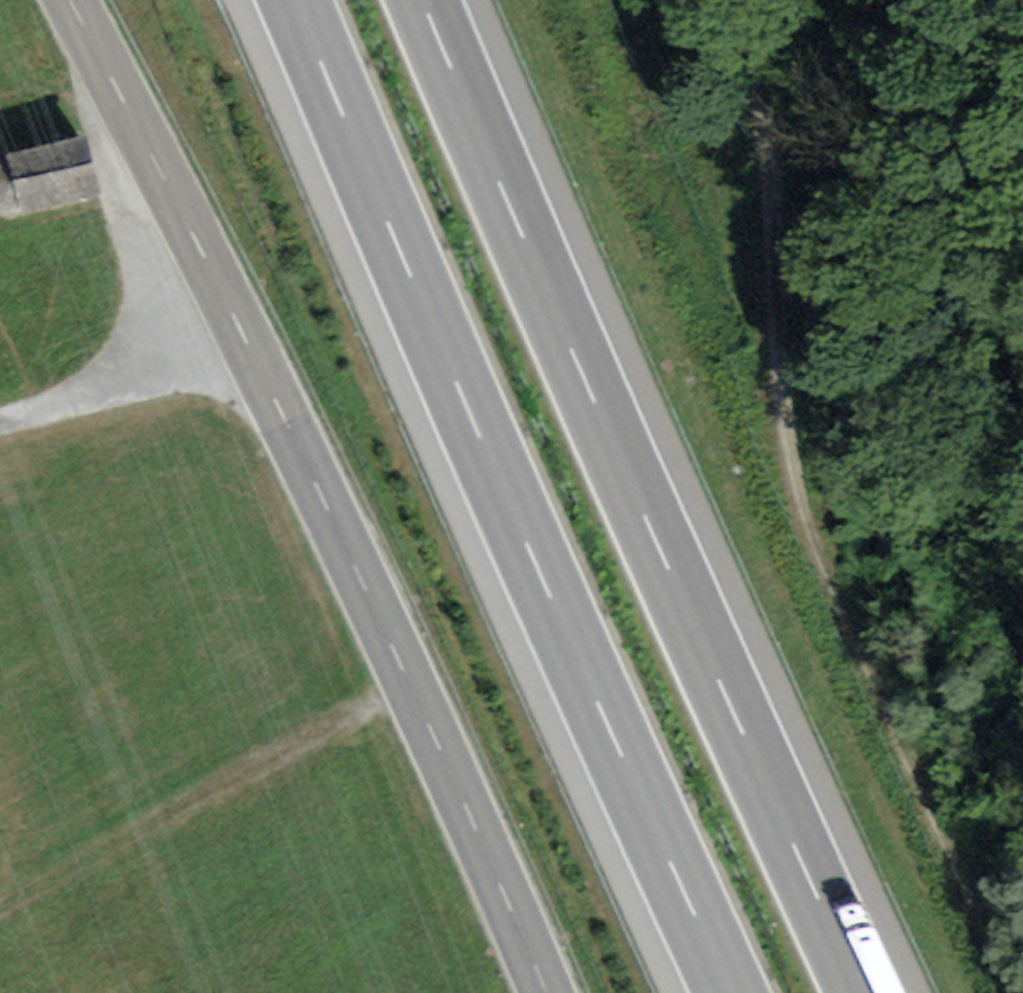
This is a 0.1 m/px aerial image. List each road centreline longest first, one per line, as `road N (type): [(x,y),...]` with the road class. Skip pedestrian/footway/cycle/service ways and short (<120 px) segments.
road 1 (secondary): [(544,992),(341,535),(69,0)]
road 2 (motorway): [(861,992),(424,0)]
road 3 (motorway): [(299,0),(731,992)]
road 4 (track): [(1022,986),(928,797),(782,470),(763,0)]
road 5 (track): [(0,911),(411,686)]

